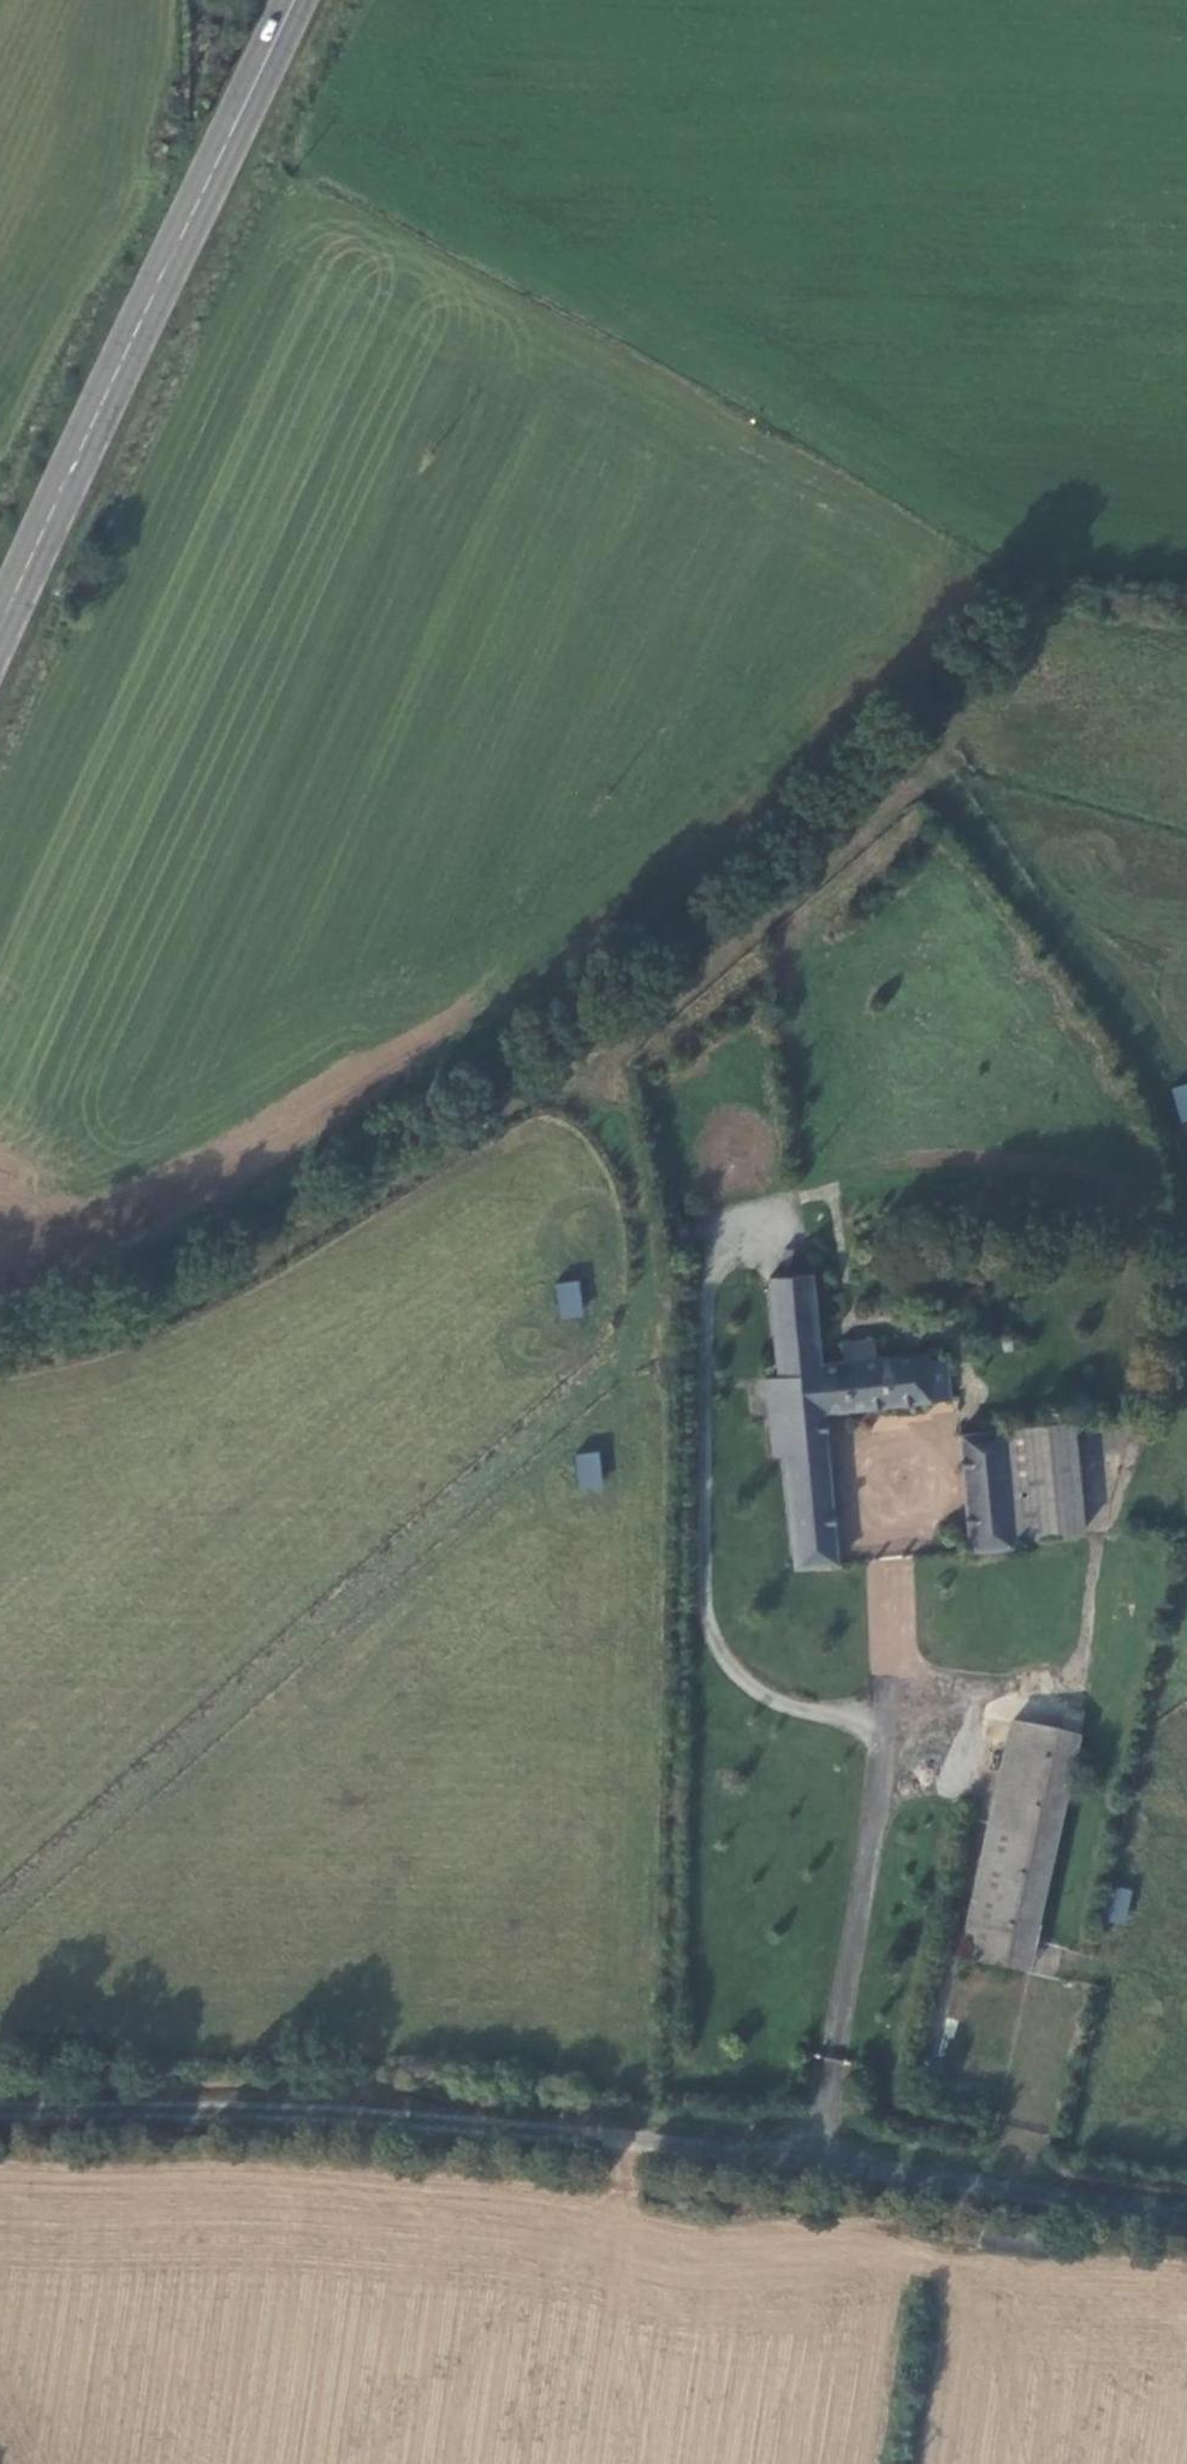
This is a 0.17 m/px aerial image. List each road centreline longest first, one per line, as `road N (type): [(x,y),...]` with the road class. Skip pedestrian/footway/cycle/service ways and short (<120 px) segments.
road 1 (unclassified): [(0,2110),(308,2115),(531,2134),(810,2162),(1186,2214)]
road 2 (secondary): [(0,634),(293,0)]

